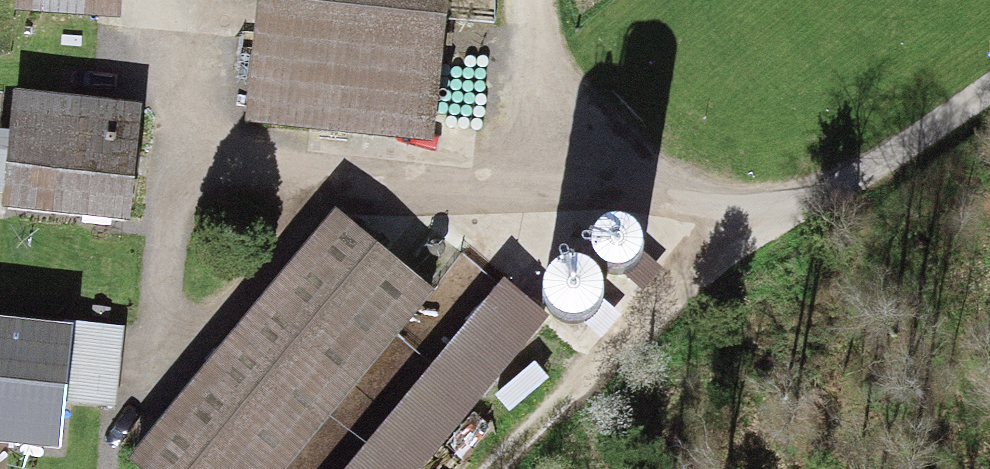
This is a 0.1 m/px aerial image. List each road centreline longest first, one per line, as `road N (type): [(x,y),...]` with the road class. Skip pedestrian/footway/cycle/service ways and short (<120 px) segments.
road 1 (unclassified): [(769,230),(693,204),(207,158)]
road 2 (unclassified): [(769,230),(989,83)]

